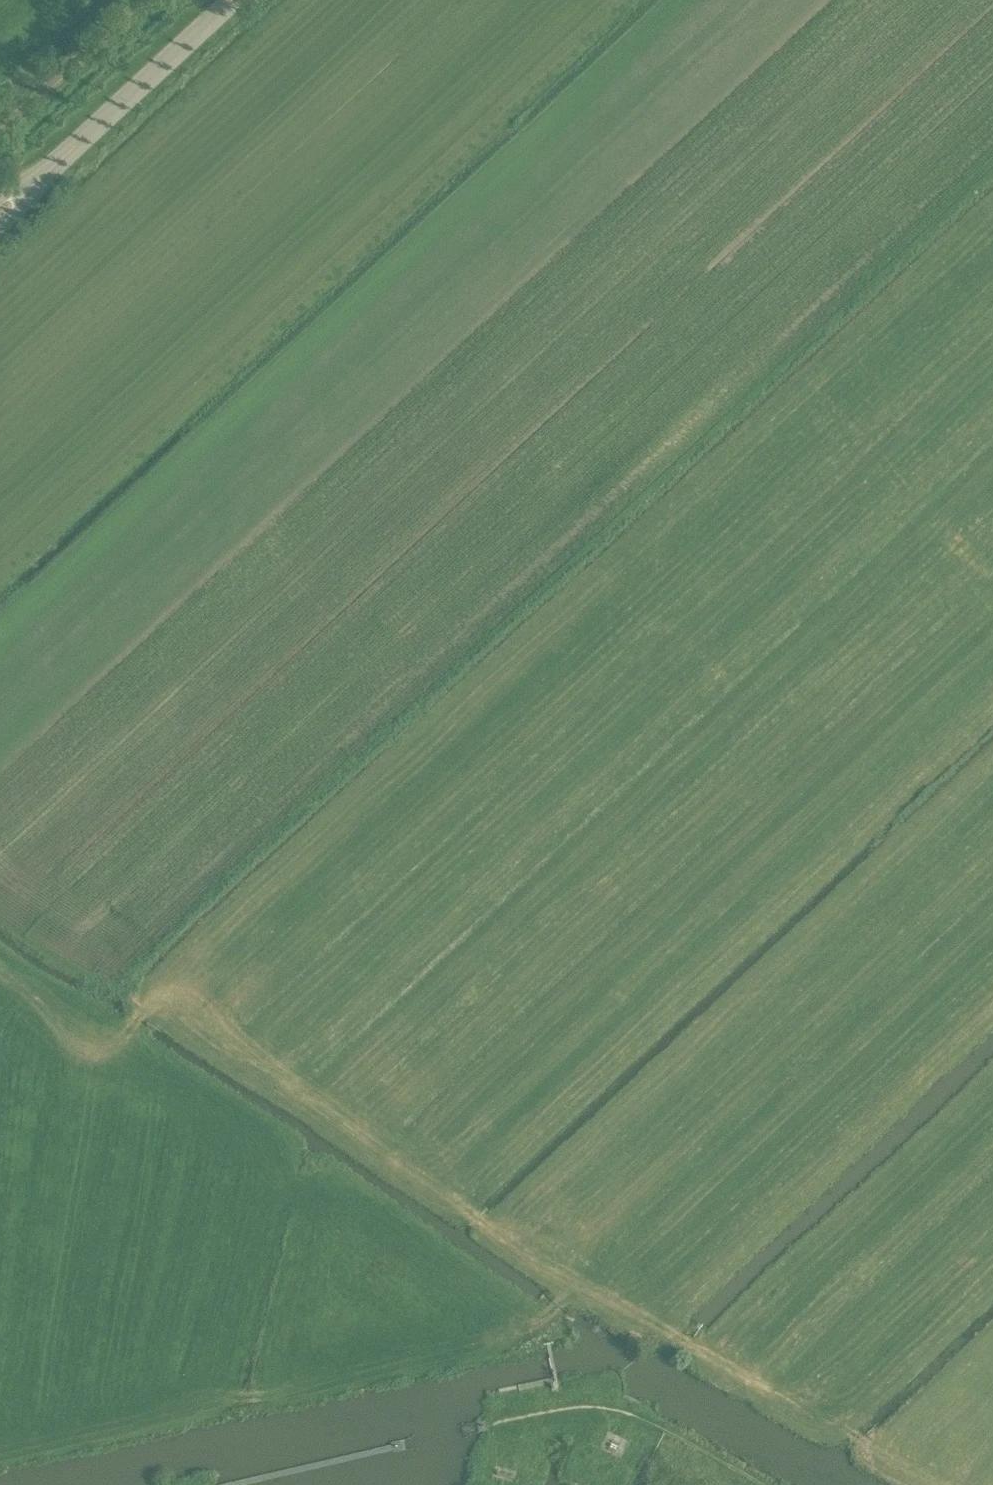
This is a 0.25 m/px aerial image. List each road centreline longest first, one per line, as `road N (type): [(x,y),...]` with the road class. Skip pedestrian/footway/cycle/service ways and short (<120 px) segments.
road 1 (tertiary): [(0,213),(232,0)]

